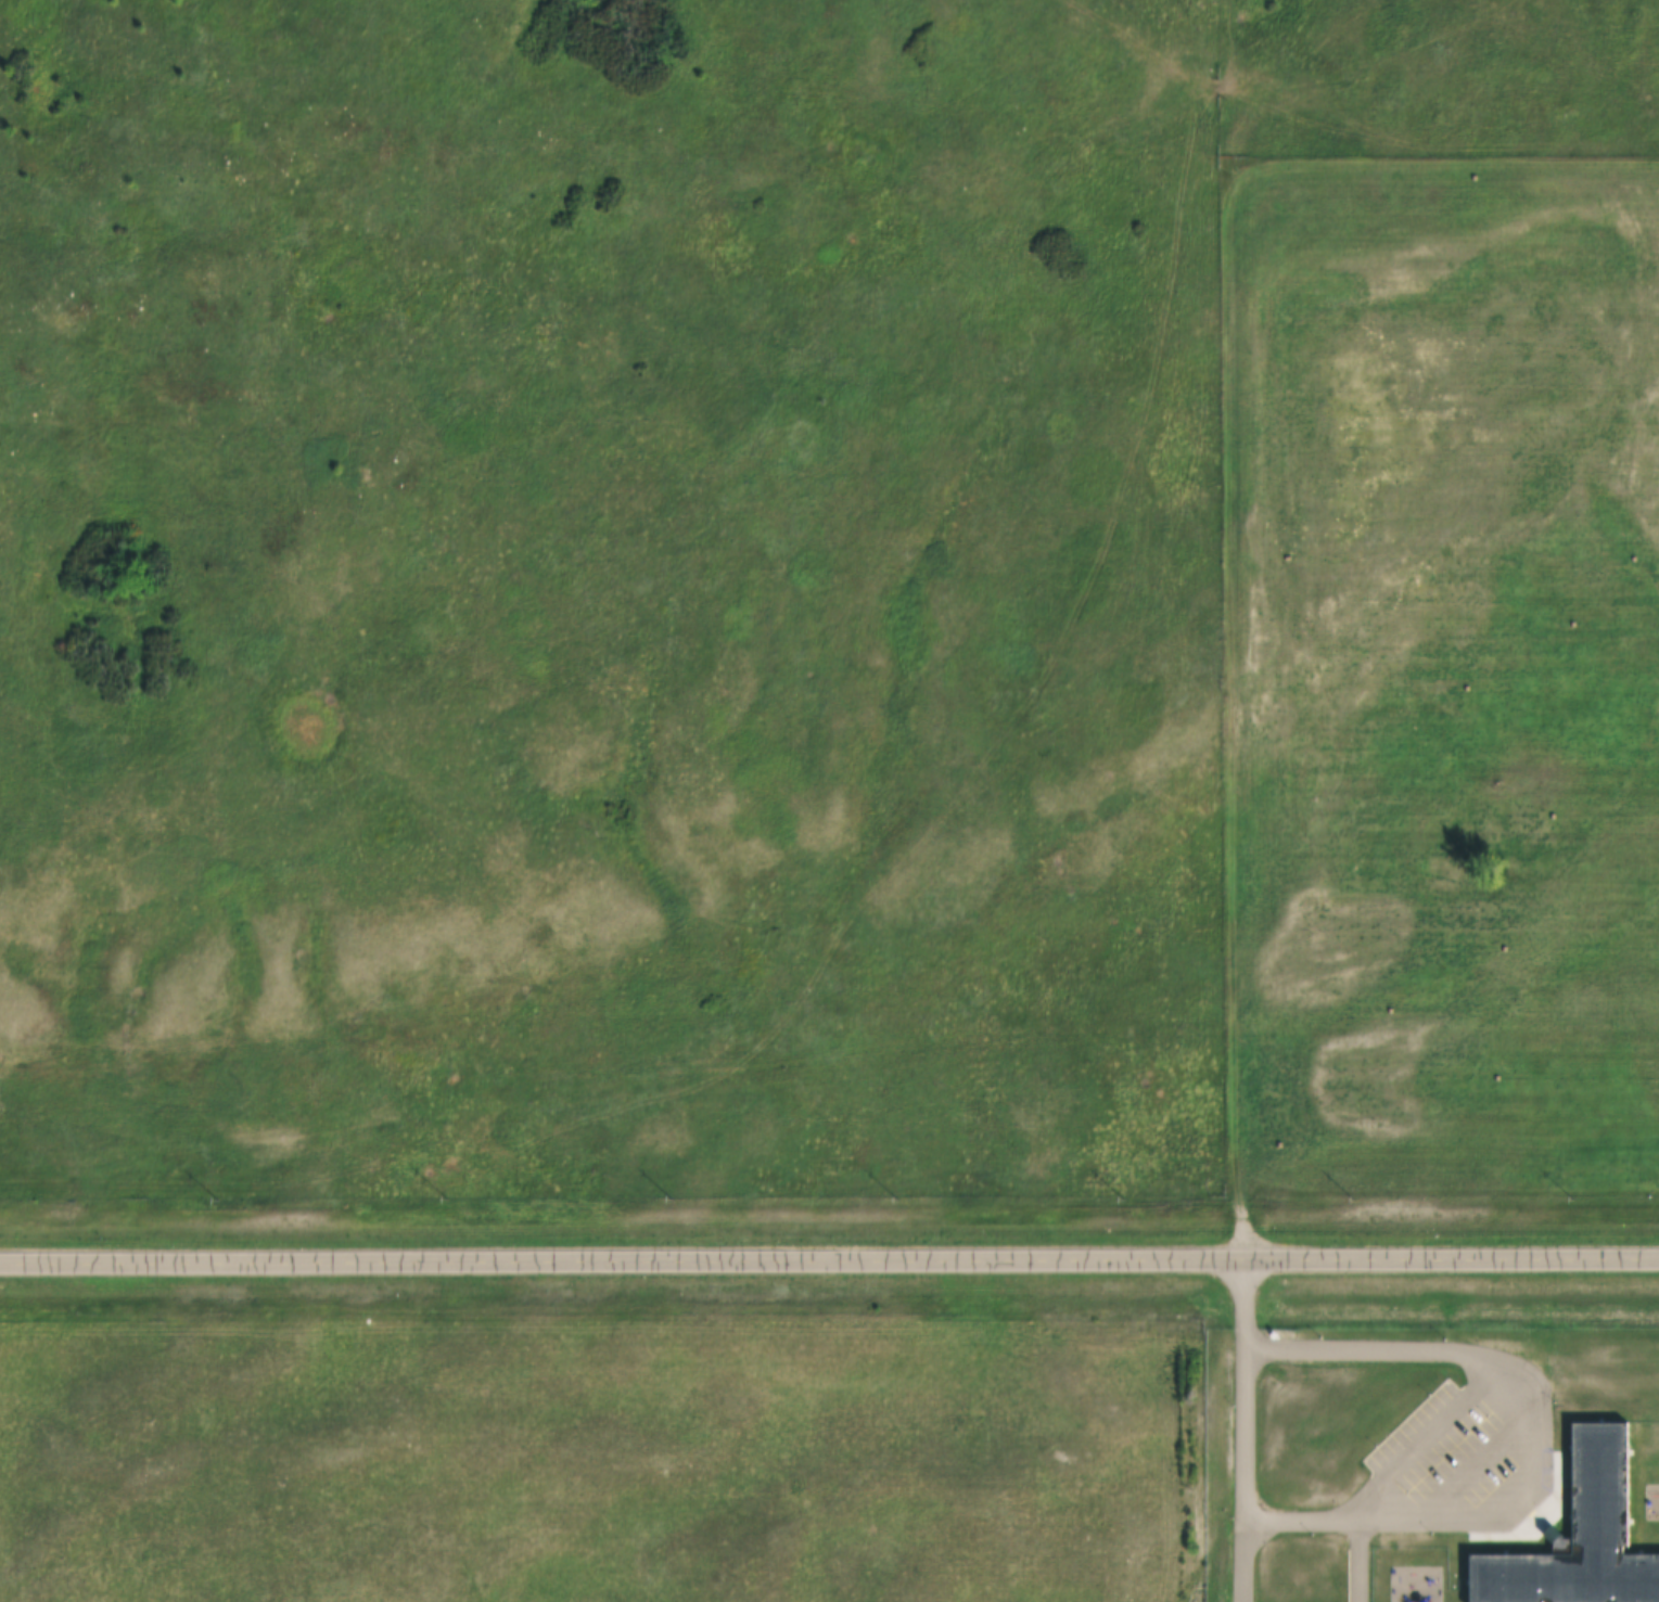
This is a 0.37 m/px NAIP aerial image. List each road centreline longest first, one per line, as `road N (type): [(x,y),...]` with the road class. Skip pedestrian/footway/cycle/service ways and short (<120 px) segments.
road 1 (tertiary): [(0,1259),(1658,1256)]

